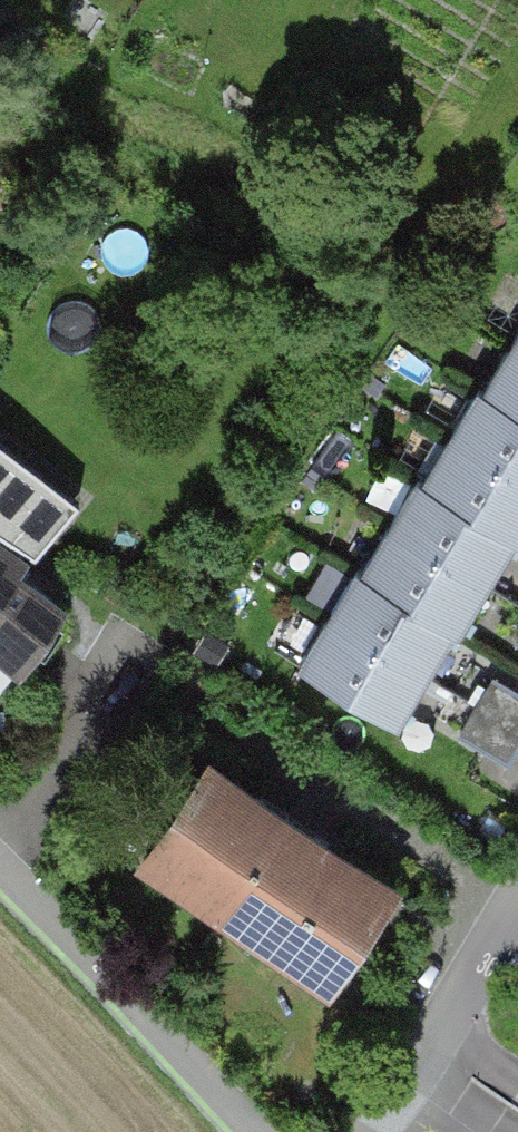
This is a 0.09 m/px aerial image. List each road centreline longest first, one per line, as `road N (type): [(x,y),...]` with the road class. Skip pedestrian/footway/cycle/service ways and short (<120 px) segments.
road 1 (residential): [(0,872),(251,1131)]
road 2 (residential): [(517,895),(375,1131)]

